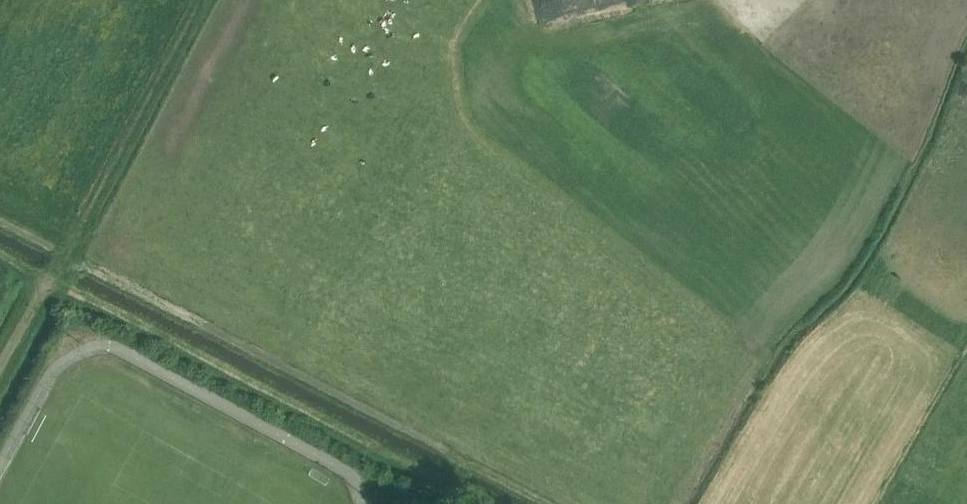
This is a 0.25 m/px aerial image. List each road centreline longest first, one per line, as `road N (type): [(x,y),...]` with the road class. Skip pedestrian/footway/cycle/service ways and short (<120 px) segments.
road 1 (track): [(0,367),(199,0)]

